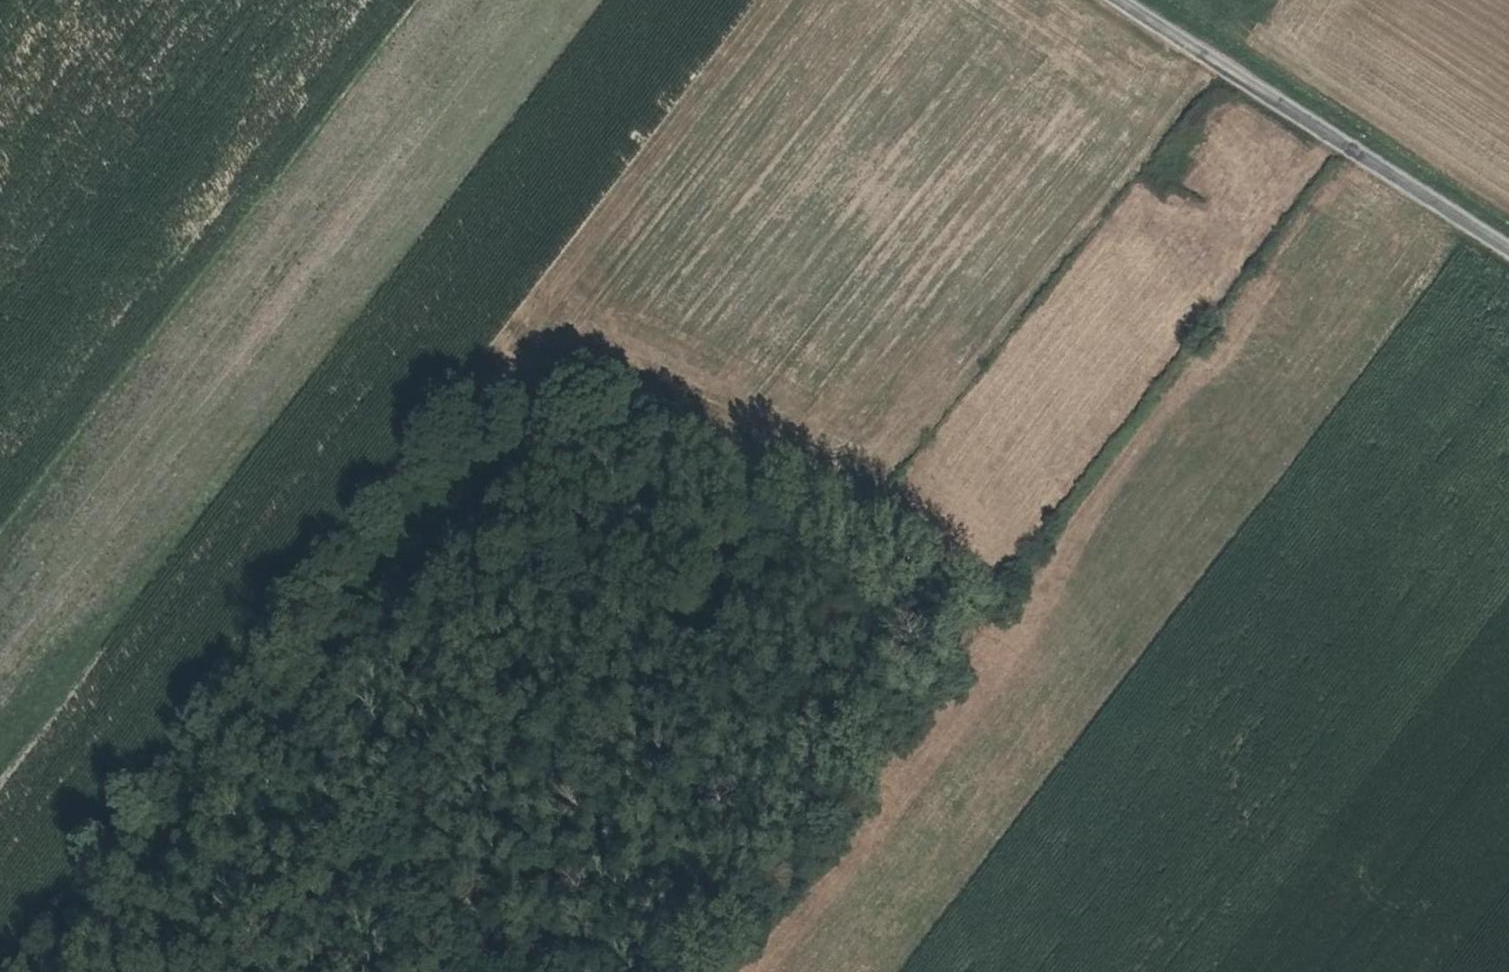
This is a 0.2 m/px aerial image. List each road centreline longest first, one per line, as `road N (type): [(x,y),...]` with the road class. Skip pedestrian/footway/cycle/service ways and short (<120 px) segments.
road 1 (unclassified): [(1105,0),(1508,260)]

